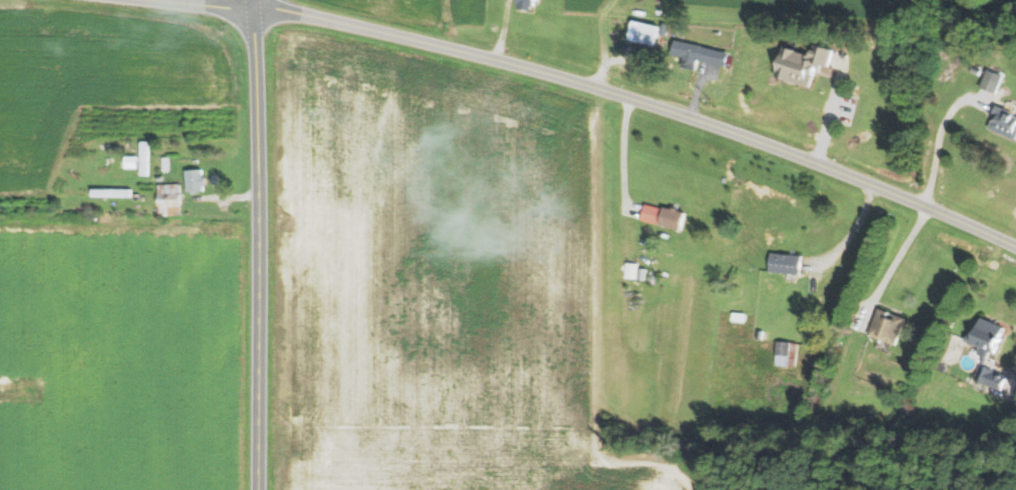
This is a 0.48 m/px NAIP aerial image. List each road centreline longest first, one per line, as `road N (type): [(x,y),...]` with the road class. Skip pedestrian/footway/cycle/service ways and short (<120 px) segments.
road 1 (residential): [(1015,248),(929,208),(540,66),(253,7),(181,0)]
road 2 (secondary): [(256,489),(252,0)]

